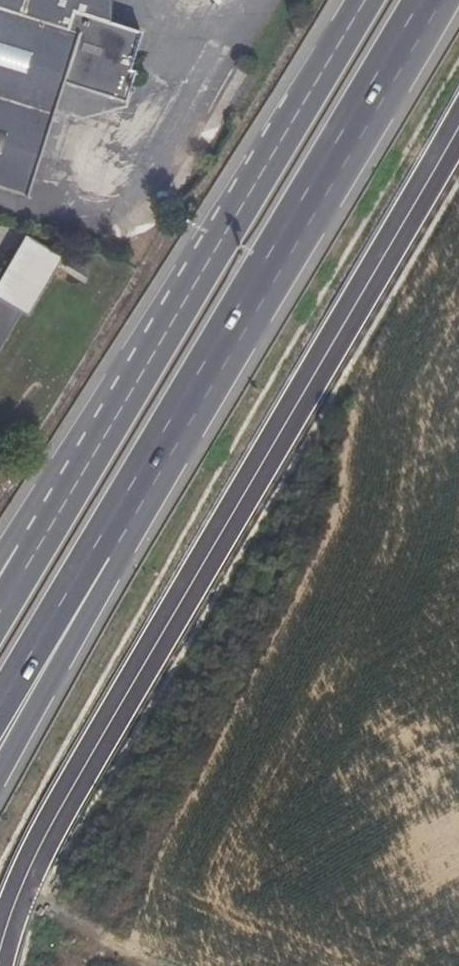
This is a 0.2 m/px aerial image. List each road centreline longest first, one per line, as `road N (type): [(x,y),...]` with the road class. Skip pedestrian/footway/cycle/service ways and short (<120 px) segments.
road 1 (tertiary): [(0,947),(69,793),(458,127)]
road 2 (primary): [(97,558),(427,0)]
road 3 (primary): [(369,0),(39,542)]
road 4 (primary): [(0,775),(89,613),(97,558)]
road 5 (primary): [(0,714),(97,558)]
road 6 (track): [(19,891),(183,965)]

